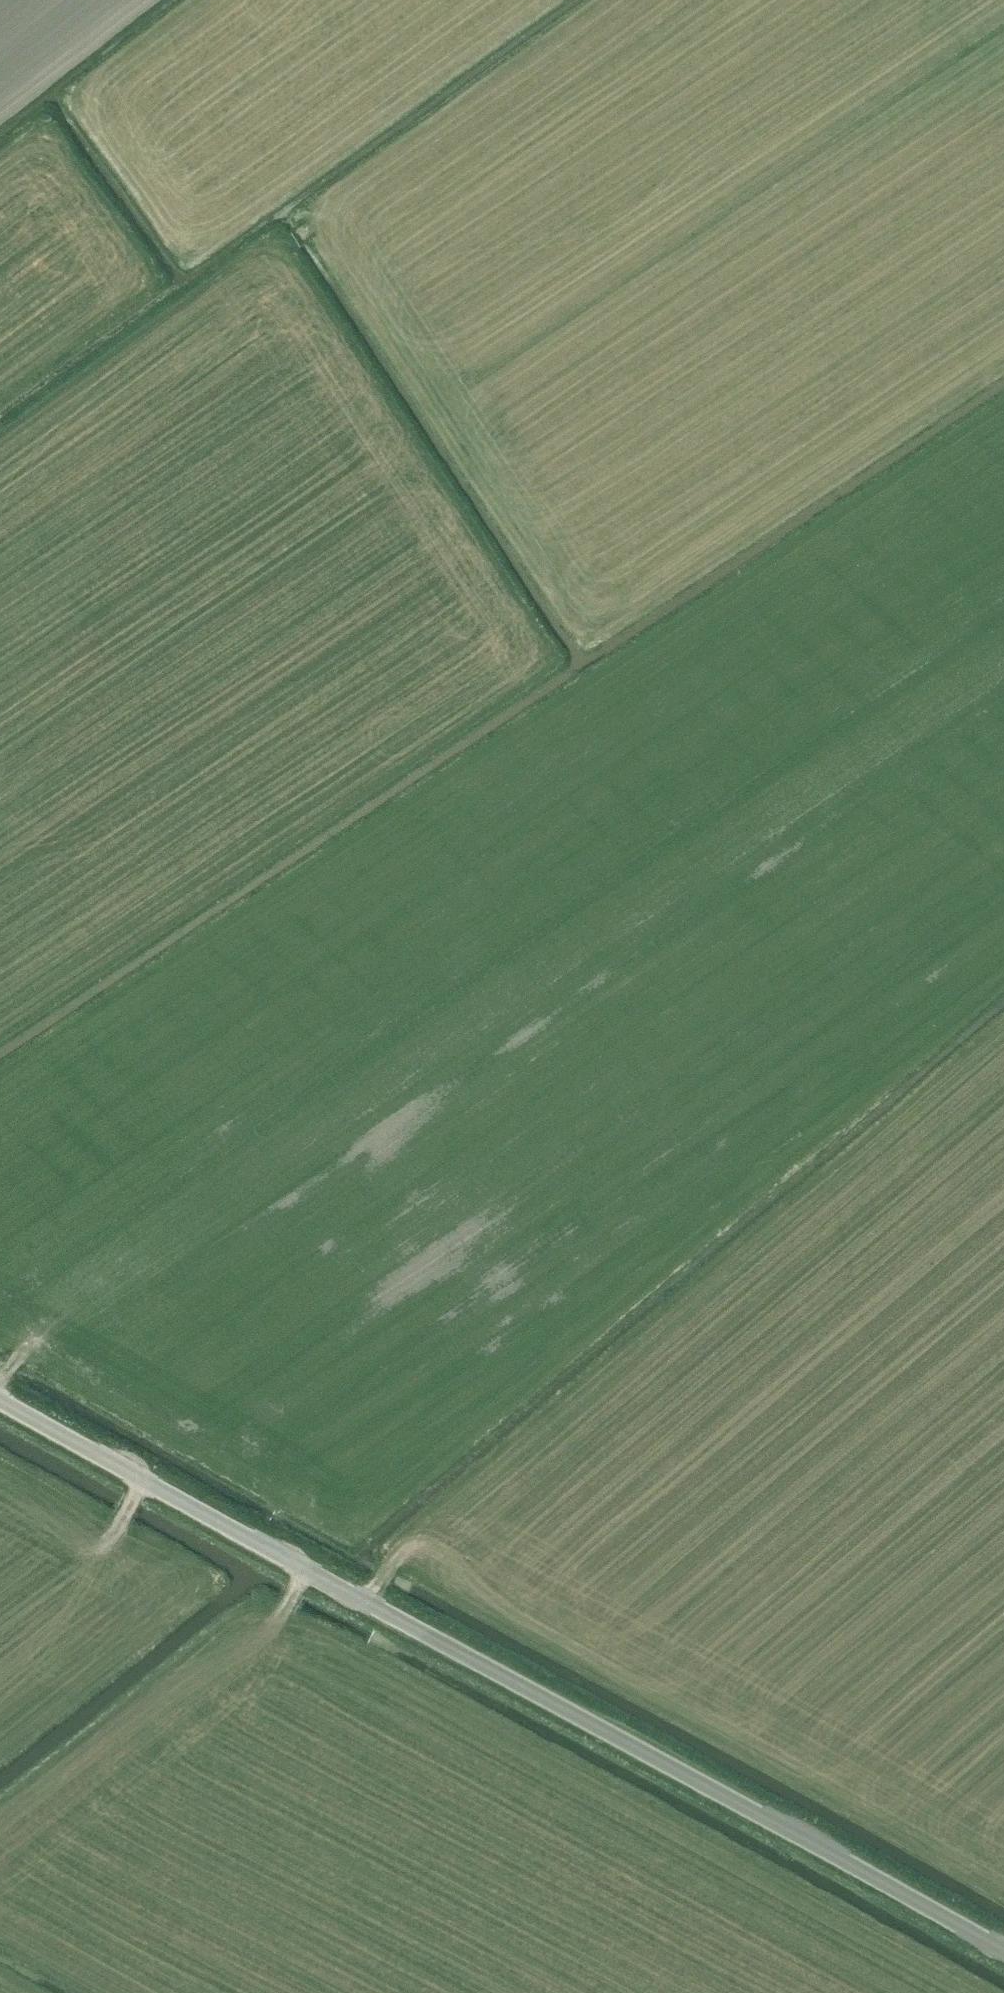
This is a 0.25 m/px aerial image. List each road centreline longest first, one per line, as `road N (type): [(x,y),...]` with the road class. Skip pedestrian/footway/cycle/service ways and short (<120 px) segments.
road 1 (unclassified): [(1003,1949),(0,1401)]

